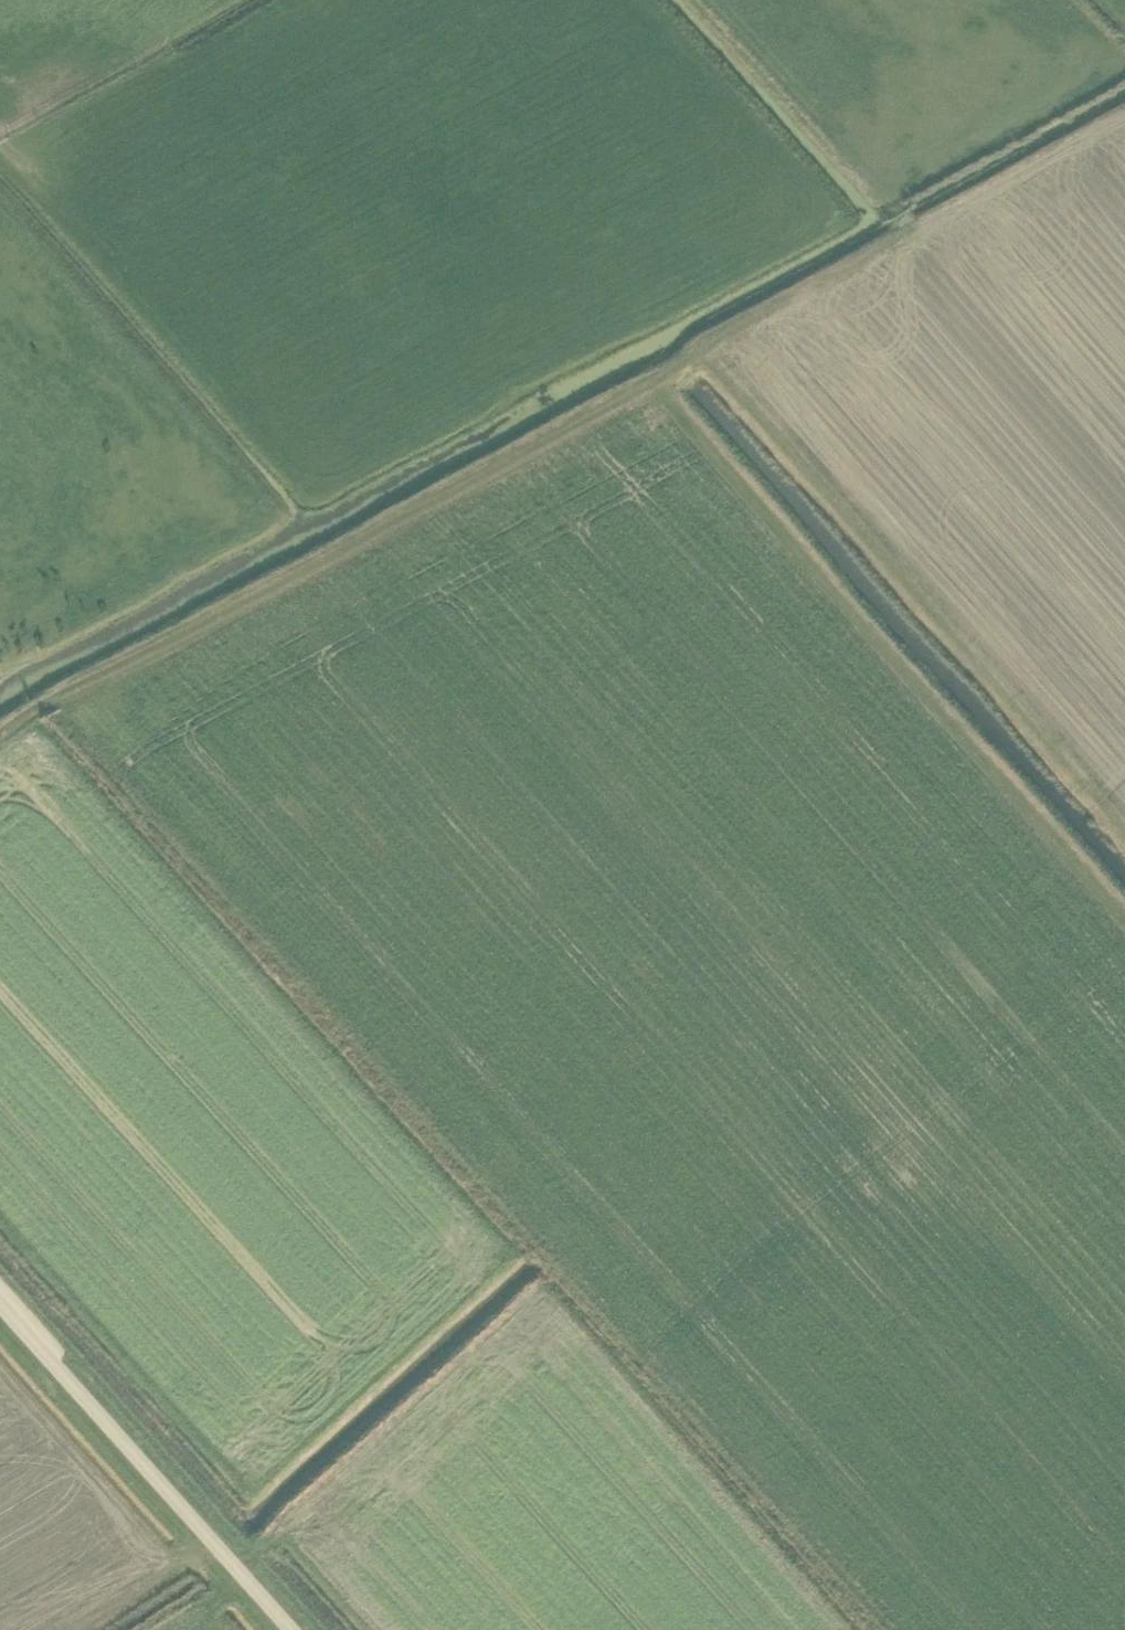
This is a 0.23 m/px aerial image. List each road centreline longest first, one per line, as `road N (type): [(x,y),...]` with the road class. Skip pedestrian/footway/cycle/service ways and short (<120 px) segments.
road 1 (unclassified): [(293,1629),(0,1302)]

